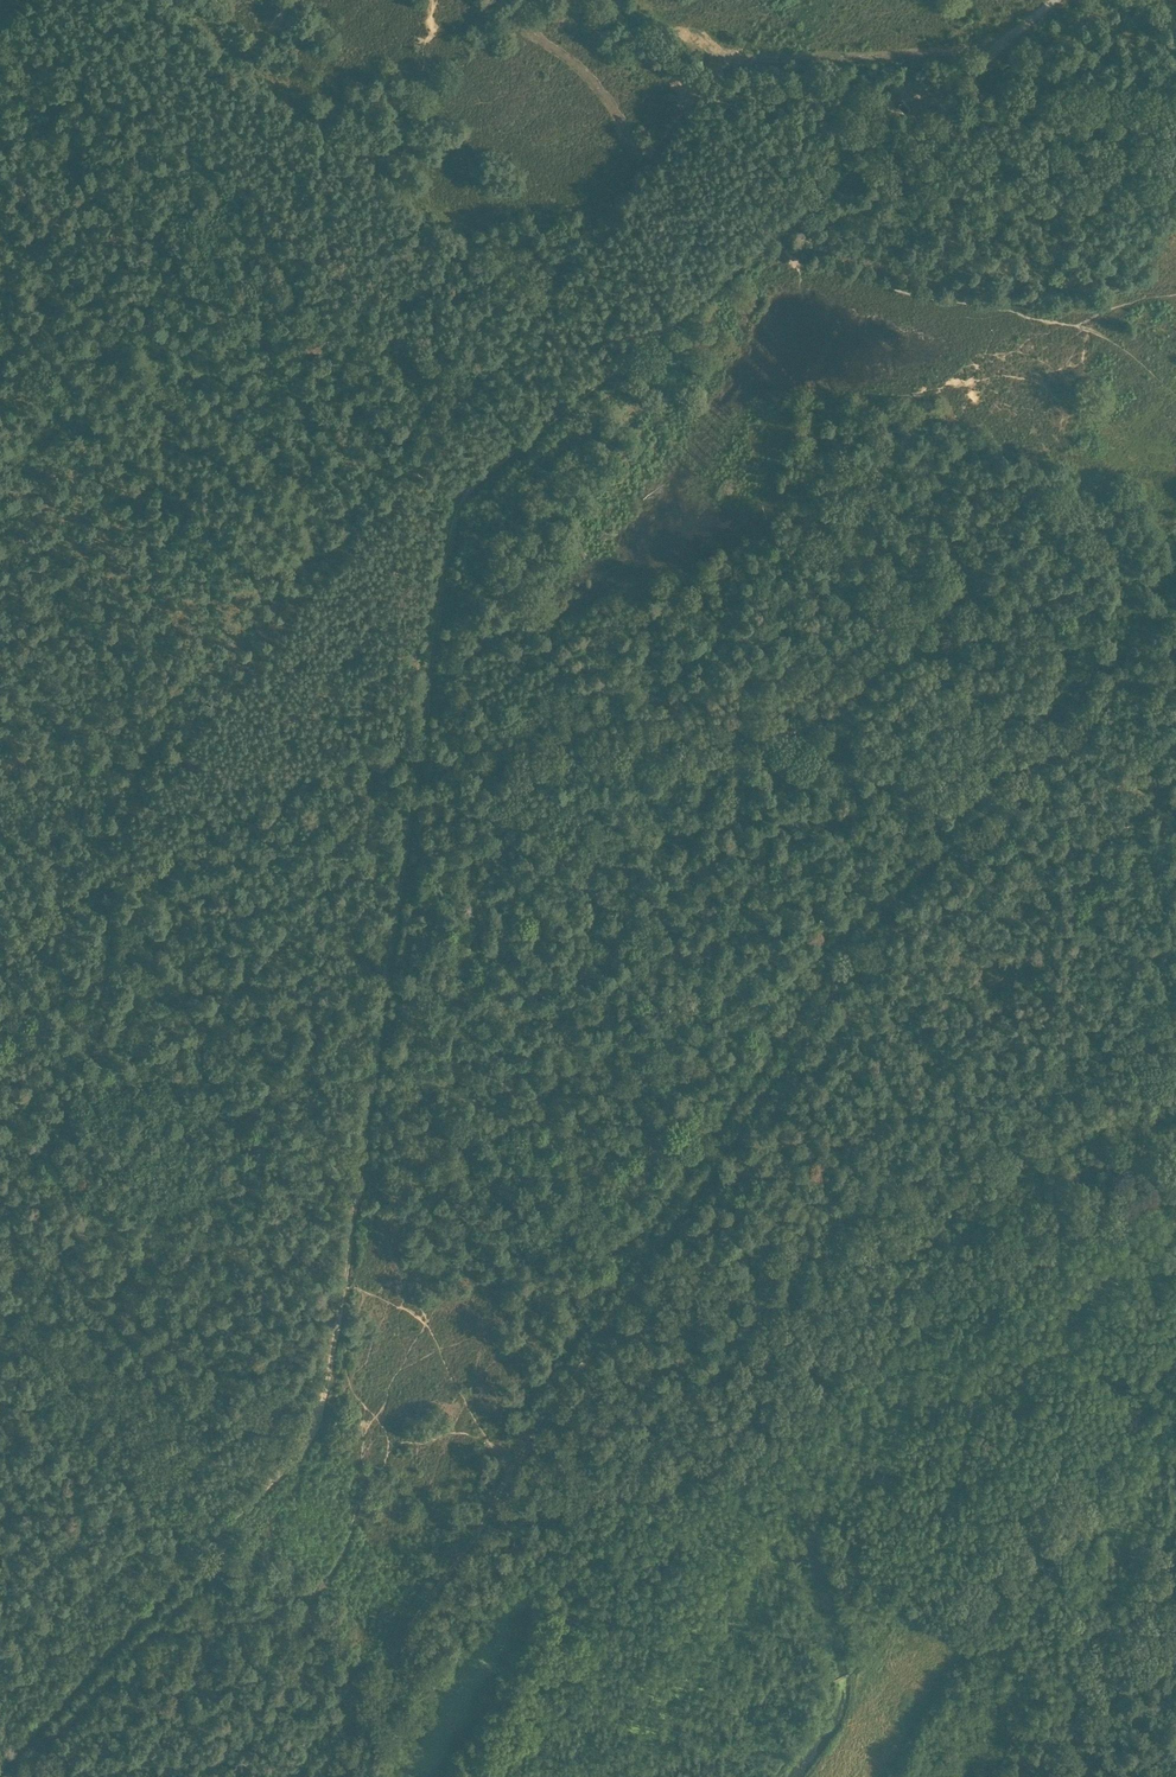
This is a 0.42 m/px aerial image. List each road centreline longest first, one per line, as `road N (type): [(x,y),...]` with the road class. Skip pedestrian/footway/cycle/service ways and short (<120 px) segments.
road 1 (track): [(318,1776),(761,1094),(905,893),(1175,642)]
road 2 (track): [(365,1176),(419,727),(437,710),(467,499),(776,234)]
road 3 (track): [(346,1286),(336,1362),(304,1448),(0,1768)]
road 4 (track): [(0,931),(203,840),(419,727)]
road 5 (track): [(776,234),(1059,0)]

